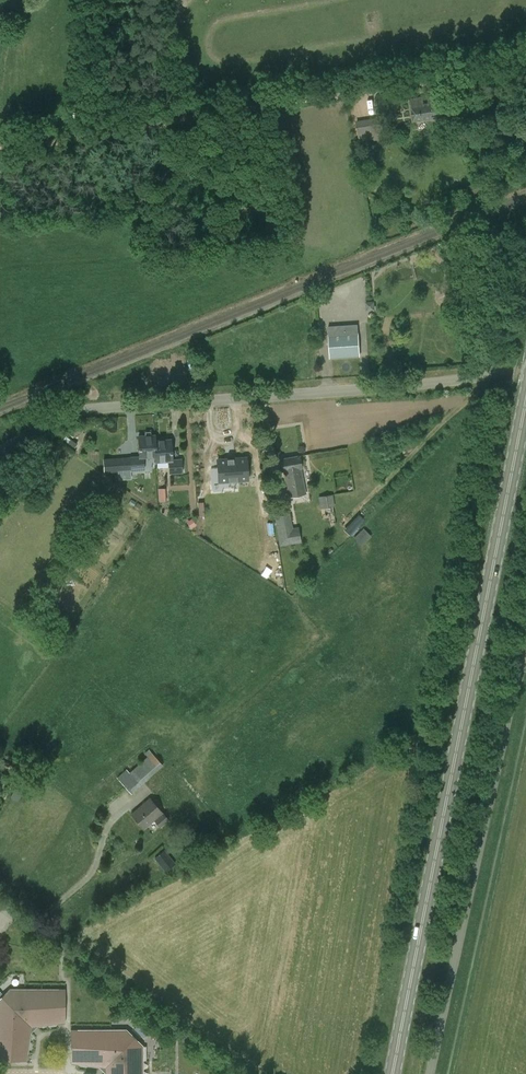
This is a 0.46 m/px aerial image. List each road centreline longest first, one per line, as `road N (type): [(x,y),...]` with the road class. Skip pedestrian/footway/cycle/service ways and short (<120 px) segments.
road 1 (primary): [(394,1073),(525,403)]
road 2 (unclassified): [(0,450),(80,410),(116,404),(525,371)]
road 3 (track): [(518,69),(47,146),(0,145)]
road 4 (unclassified): [(433,1073),(513,681),(525,654)]
road 5 (residential): [(234,1073),(9,911)]

